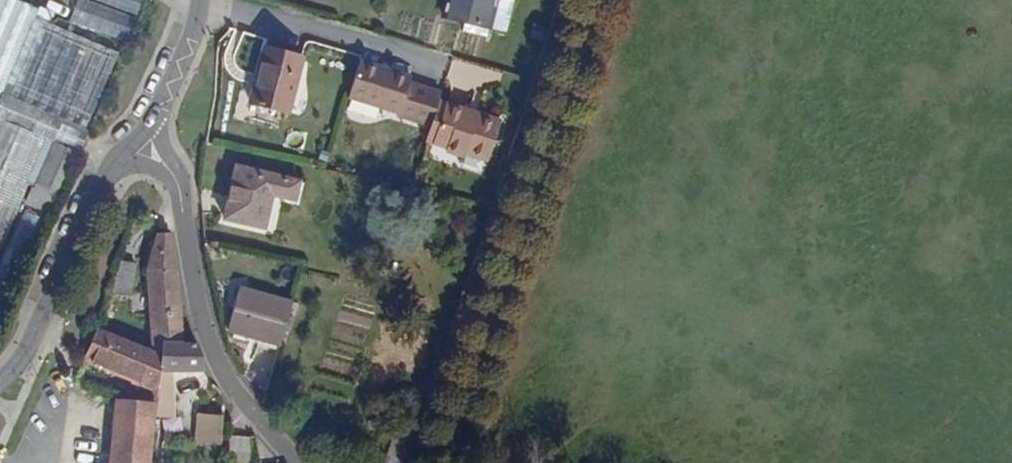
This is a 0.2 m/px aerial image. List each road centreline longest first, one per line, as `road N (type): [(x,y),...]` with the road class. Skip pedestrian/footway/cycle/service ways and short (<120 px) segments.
road 1 (track): [(582,0),(418,462)]
road 2 (residential): [(131,141),(173,188),(193,314),(222,384),(292,462)]
road 3 (tertiary): [(0,375),(25,346),(105,168),(131,141)]
road 4 (tertiary): [(131,141),(157,112),(199,0)]

